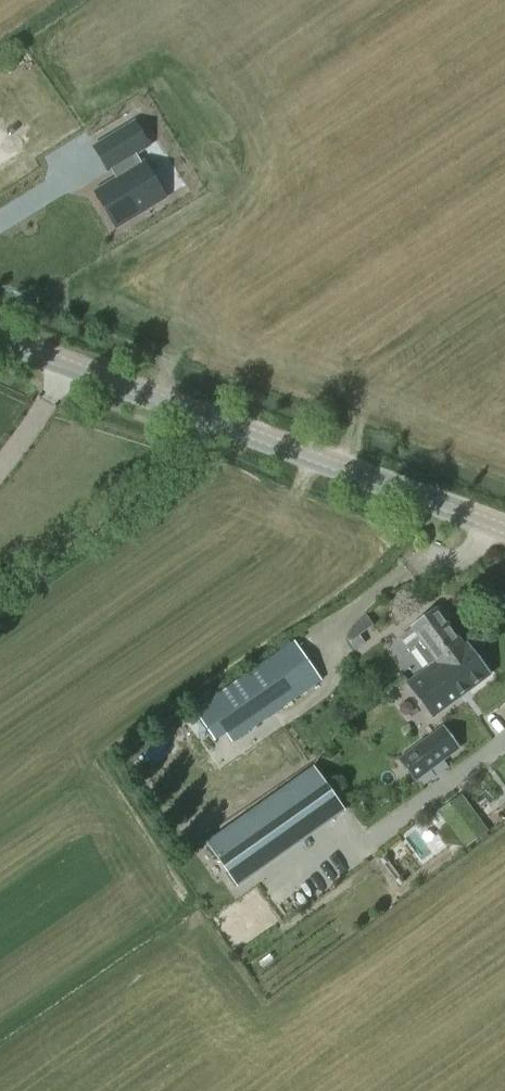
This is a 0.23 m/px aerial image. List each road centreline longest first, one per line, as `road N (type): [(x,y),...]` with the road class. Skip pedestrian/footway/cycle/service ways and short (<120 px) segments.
road 1 (tertiary): [(504,528),(0,337)]
road 2 (track): [(312,0),(274,27),(253,26),(123,115),(90,93),(0,154)]

